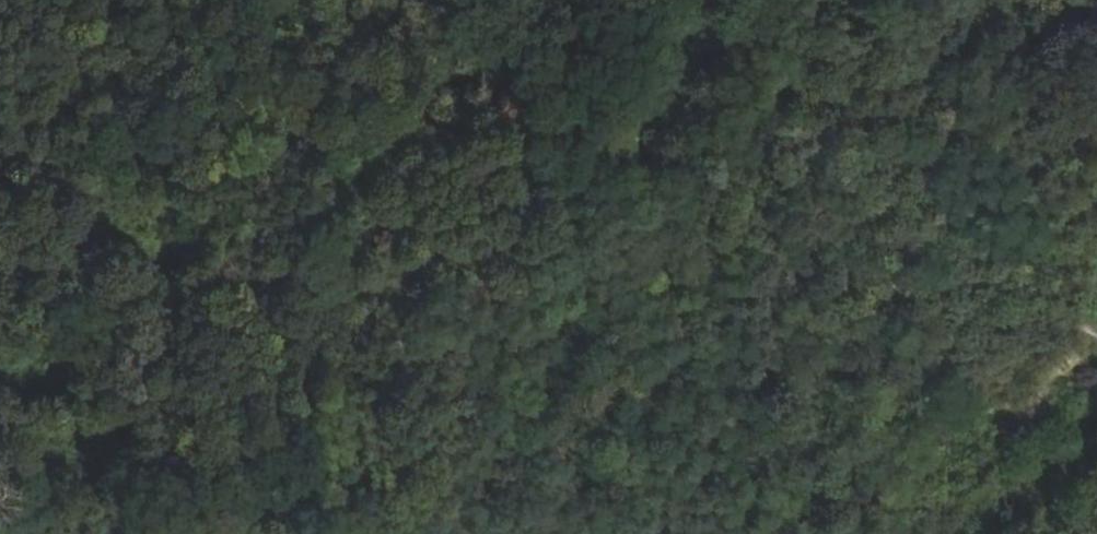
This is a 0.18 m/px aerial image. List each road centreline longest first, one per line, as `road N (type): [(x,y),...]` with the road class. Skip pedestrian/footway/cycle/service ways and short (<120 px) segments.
road 1 (track): [(985,533),(1029,469),(1096,419)]

